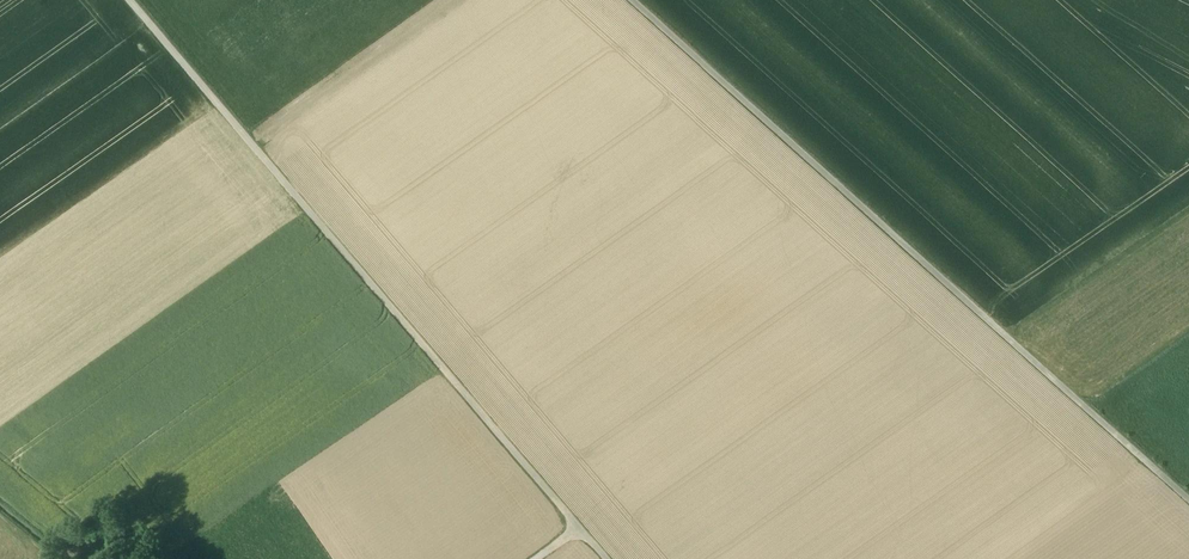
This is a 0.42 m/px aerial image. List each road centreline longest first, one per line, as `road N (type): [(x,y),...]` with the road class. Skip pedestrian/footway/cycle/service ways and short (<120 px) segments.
road 1 (track): [(632,0),(1188,501)]
road 2 (track): [(130,0),(604,558)]

